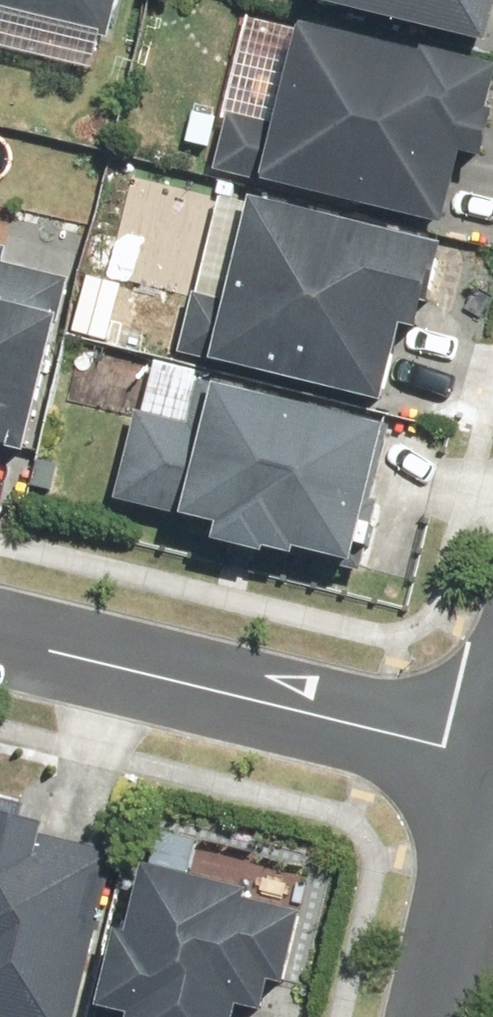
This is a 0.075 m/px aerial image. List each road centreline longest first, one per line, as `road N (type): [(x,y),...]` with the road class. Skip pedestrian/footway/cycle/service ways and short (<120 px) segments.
road 1 (residential): [(492,756),(0,635)]
road 2 (residential): [(433,1016),(492,776)]

